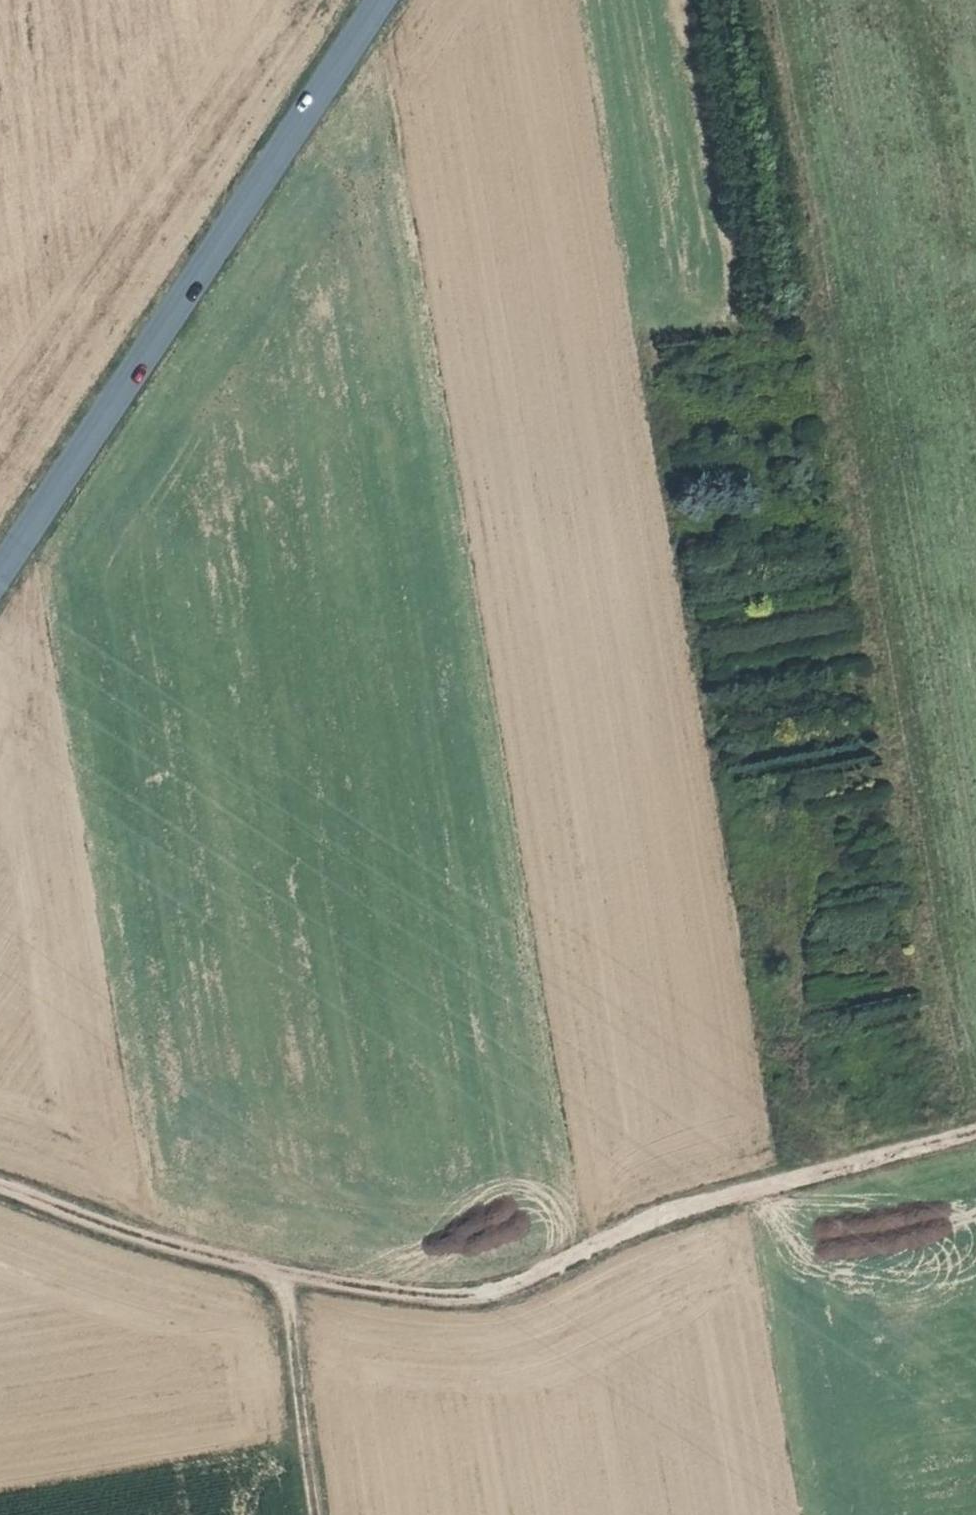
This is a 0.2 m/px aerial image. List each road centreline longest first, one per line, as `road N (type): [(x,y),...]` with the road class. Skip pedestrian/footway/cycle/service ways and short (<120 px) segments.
road 1 (track): [(0,1178),(113,1230),(364,1291),(500,1285),(675,1212),(975,1129)]
road 2 (secondary): [(0,571),(385,0)]
road 3 (track): [(281,1271),(320,1514)]

